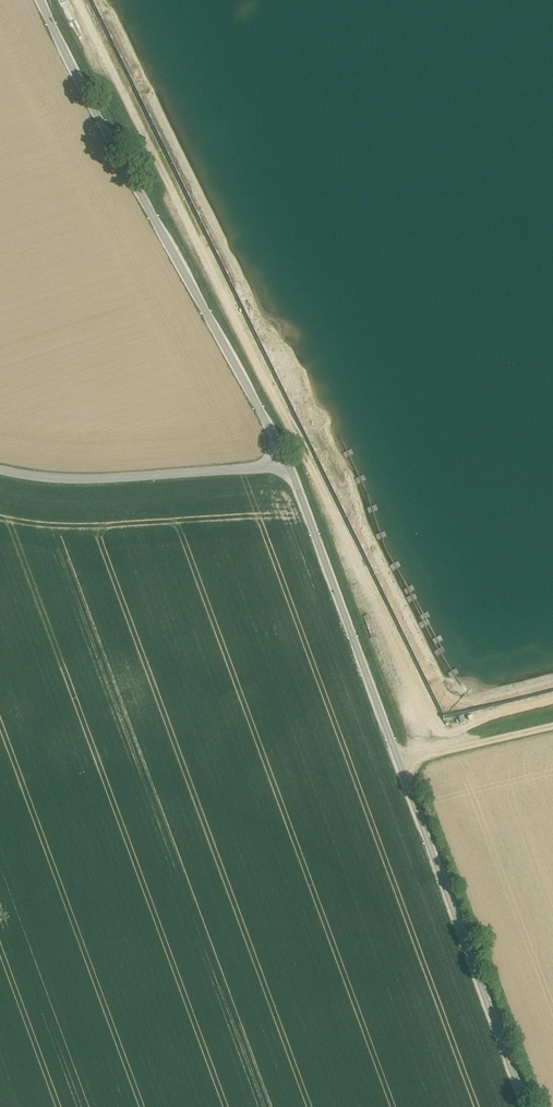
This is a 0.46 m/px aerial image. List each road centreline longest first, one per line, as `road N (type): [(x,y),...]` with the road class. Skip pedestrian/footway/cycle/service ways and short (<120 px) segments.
road 1 (track): [(42,0),(289,465),(526,1106)]
road 2 (unclassified): [(289,465),(125,479),(0,469)]
road 3 (track): [(552,733),(402,768)]

